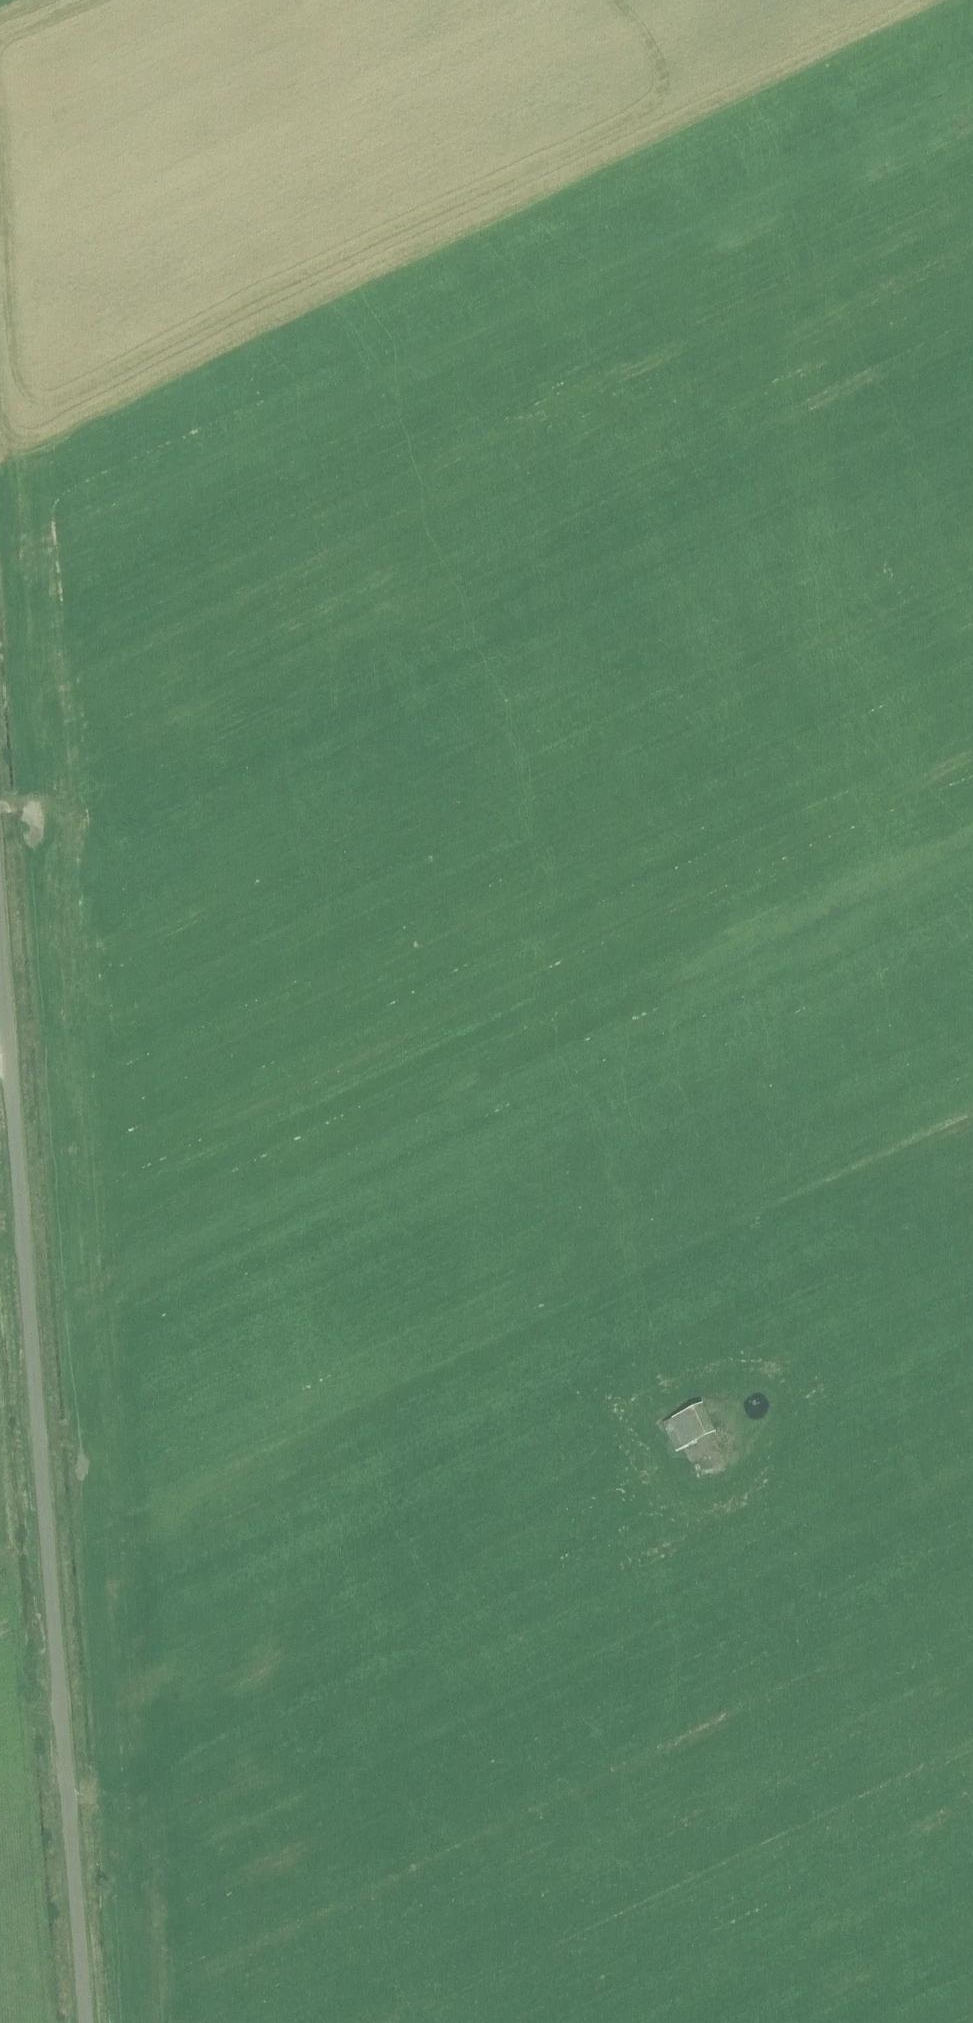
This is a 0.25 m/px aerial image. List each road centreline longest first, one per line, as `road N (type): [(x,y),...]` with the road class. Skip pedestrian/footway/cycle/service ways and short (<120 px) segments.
road 1 (unclassified): [(86,2022),(0,943)]

